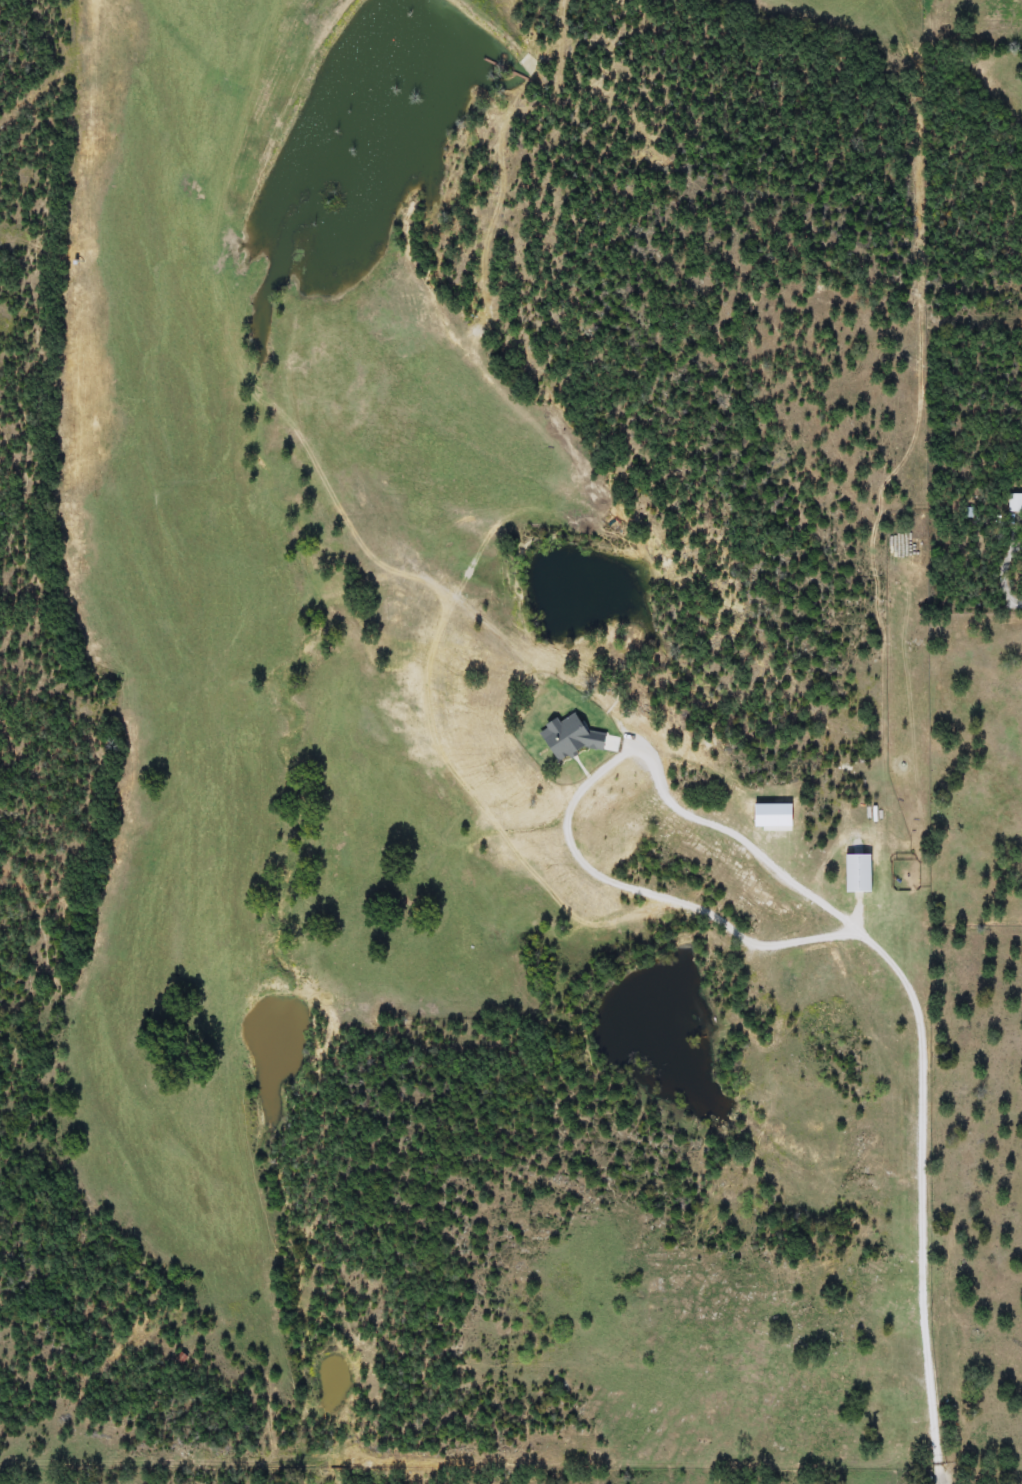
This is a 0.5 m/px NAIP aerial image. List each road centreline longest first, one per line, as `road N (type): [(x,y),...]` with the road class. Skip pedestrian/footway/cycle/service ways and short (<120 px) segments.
road 1 (residential): [(944,1483),(929,1311),(925,1064),(909,984),(858,925),(780,875),(737,829),(671,799),(634,755),(469,607)]
road 2 (residential): [(451,618),(469,607),(412,549),(380,545),(381,567),(415,587),(433,618),(451,618)]

